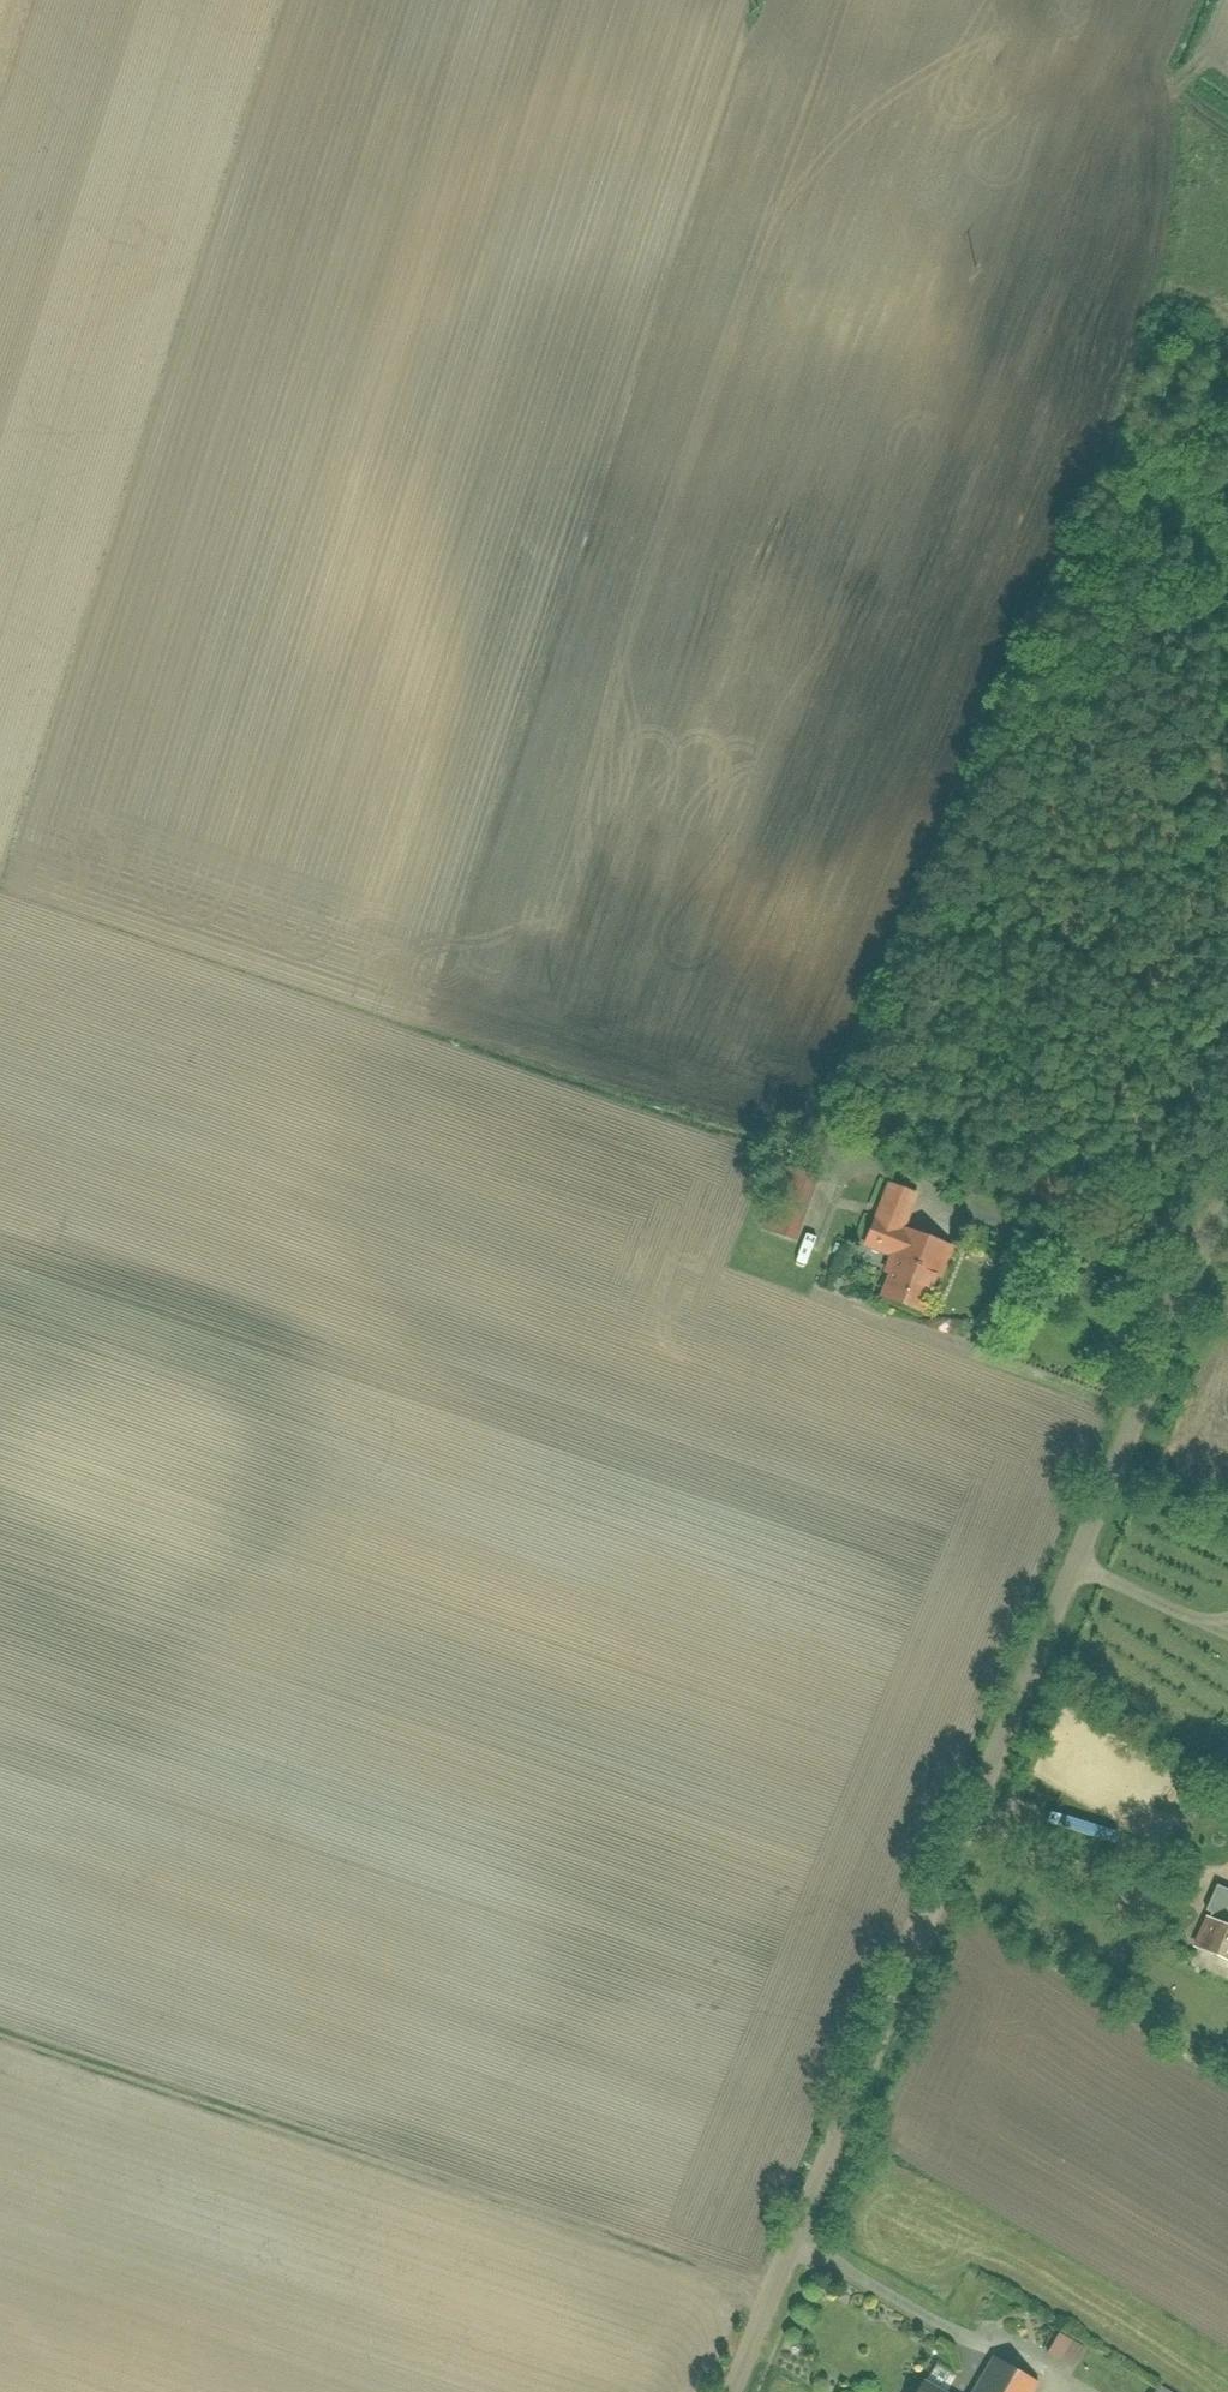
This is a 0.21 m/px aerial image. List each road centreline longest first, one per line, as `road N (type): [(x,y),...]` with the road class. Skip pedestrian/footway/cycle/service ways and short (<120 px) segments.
road 1 (unclassified): [(1227,1206),(732,2391)]

